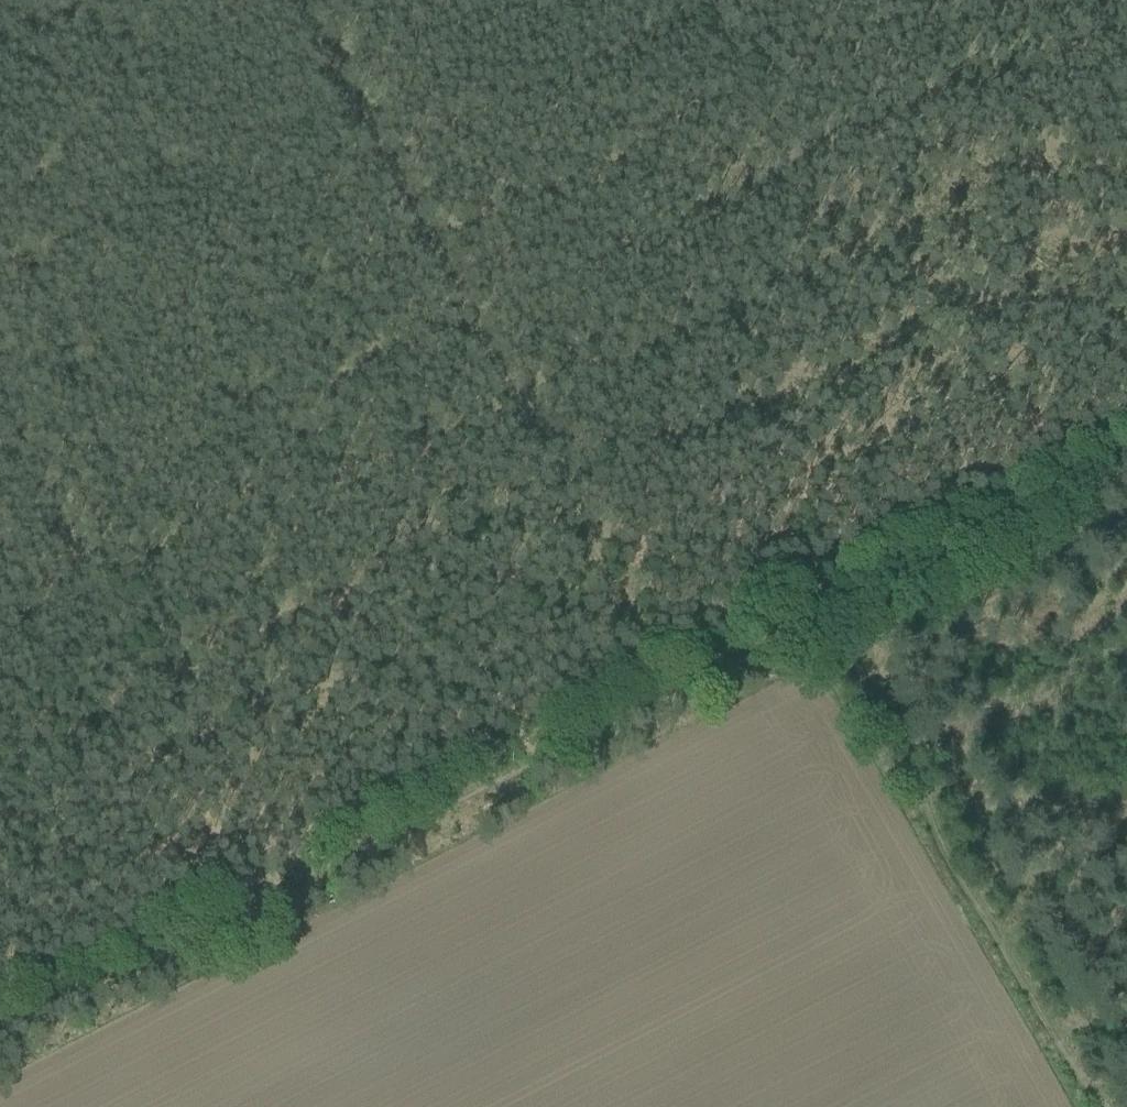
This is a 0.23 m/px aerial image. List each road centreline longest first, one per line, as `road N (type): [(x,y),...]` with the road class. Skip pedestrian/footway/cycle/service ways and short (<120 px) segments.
road 1 (track): [(287,0),(562,523),(683,583),(762,634)]
road 2 (track): [(849,680),(1098,1106)]
road 3 (track): [(849,680),(963,609),(1126,526)]

